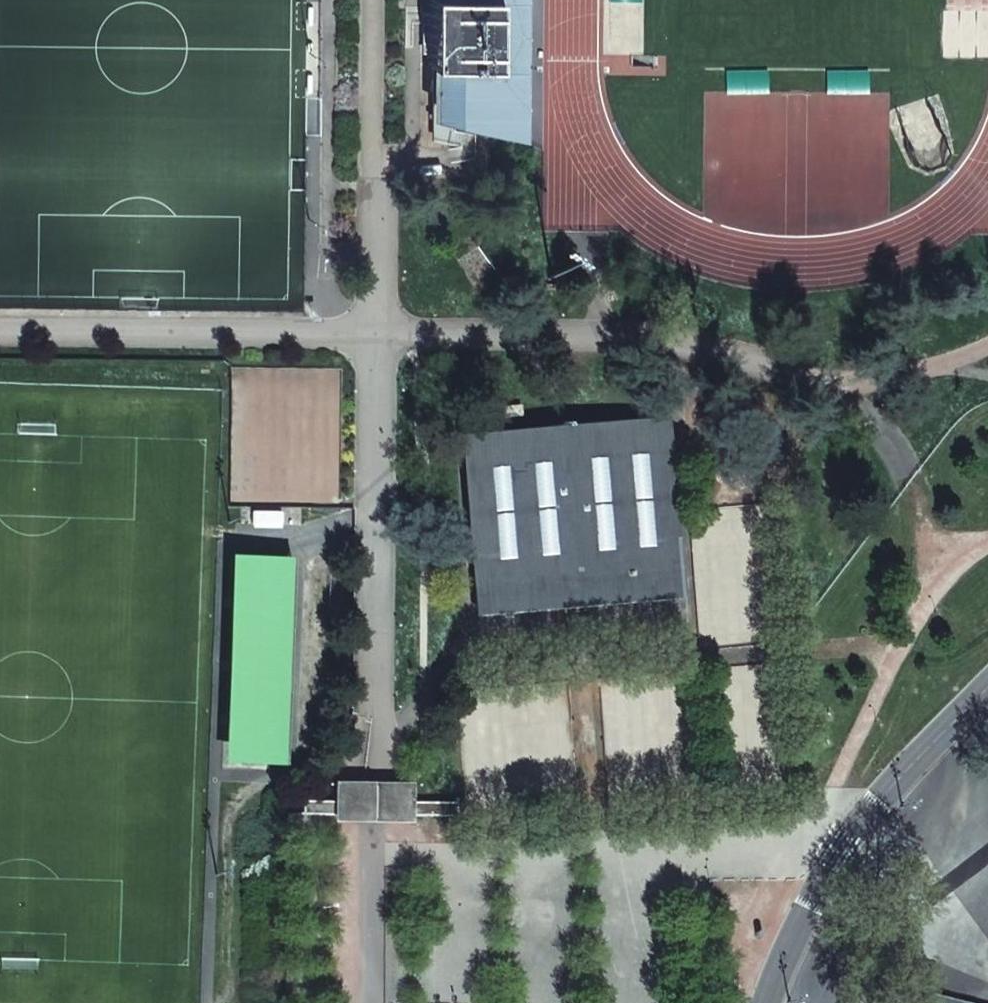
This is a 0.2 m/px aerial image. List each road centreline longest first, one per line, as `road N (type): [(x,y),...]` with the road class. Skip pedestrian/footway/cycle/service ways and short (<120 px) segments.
road 1 (unclassified): [(769,1002),(857,834),(987,690)]

